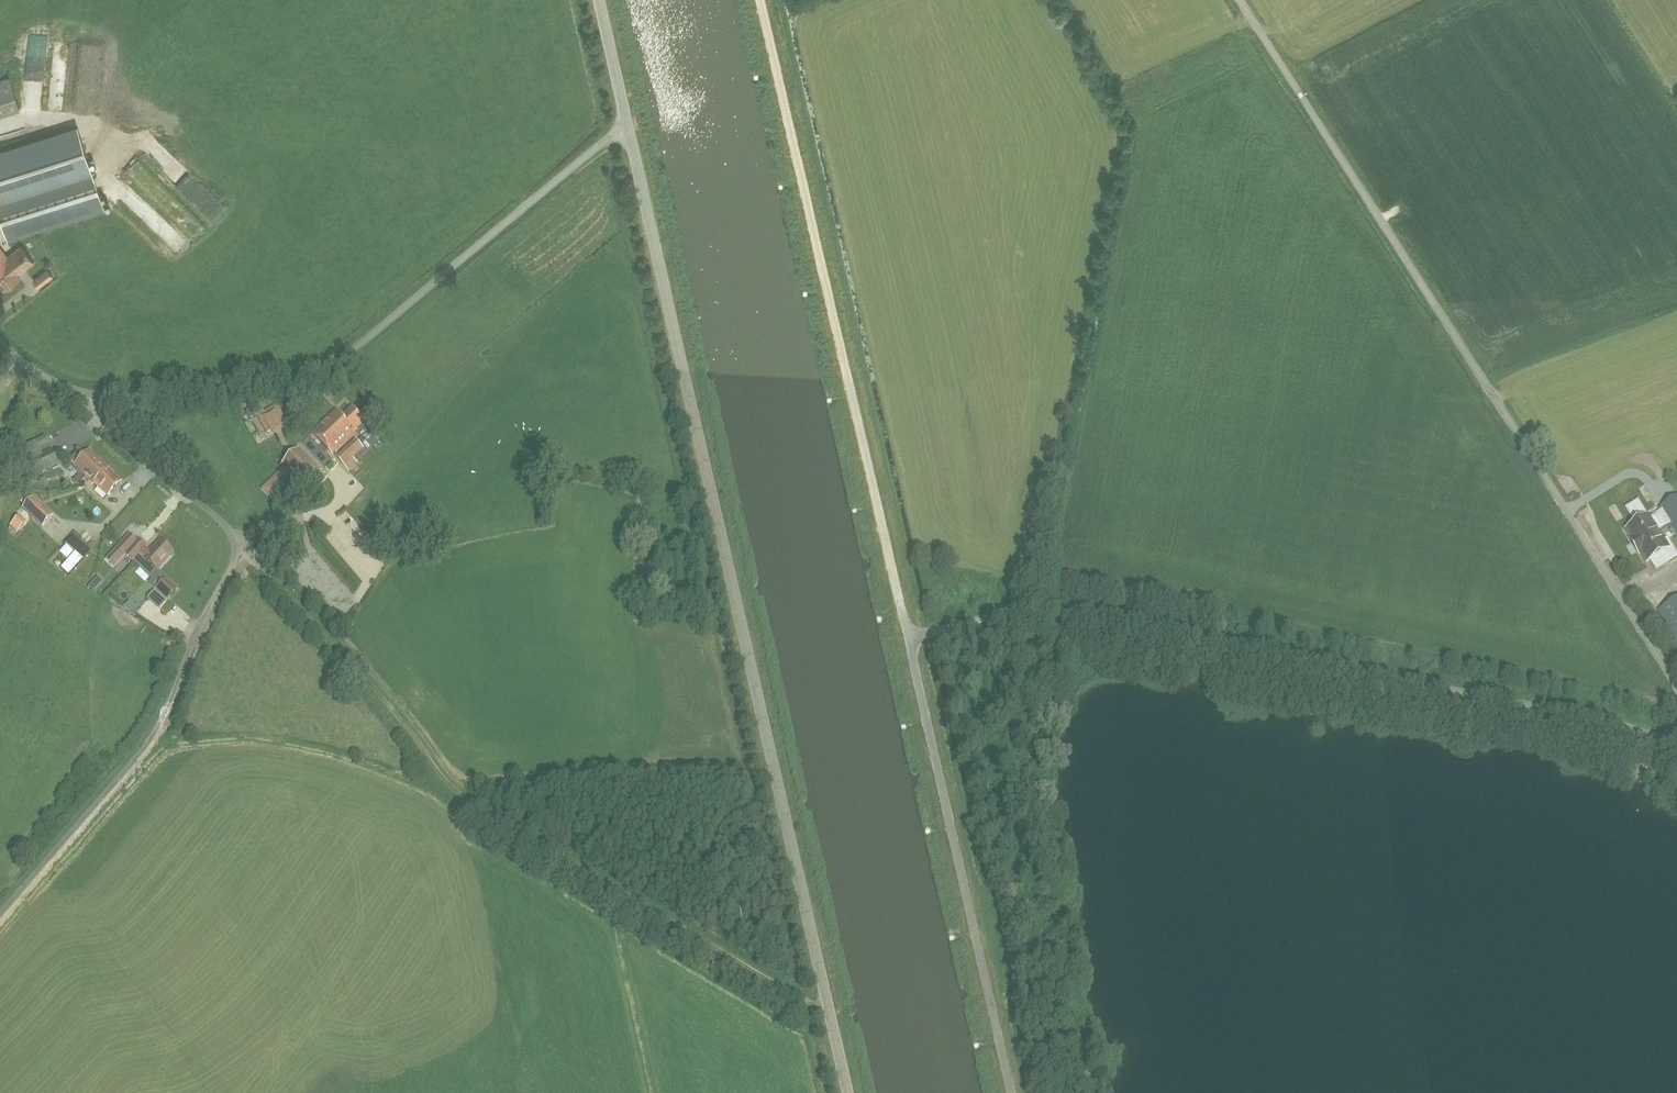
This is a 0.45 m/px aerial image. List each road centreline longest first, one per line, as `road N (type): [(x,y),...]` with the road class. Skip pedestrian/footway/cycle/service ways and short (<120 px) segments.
road 1 (unclassified): [(1011,1092),(908,638),(1016,611),(1065,612),(1676,740)]
road 2 (unclassified): [(849,1092),(627,126)]
road 3 (unclassified): [(1676,690),(1239,0)]
road 4 (track): [(830,1009),(456,789),(338,645),(237,546)]
road 5 (unclassified): [(0,916),(155,736),(235,558),(223,524),(100,421),(88,394)]
road 6 (track): [(761,0),(908,638)]
road 7 (unclassified): [(88,394),(227,391),(320,373),(627,126)]
road 8 (unclassified): [(627,126),(599,0)]

